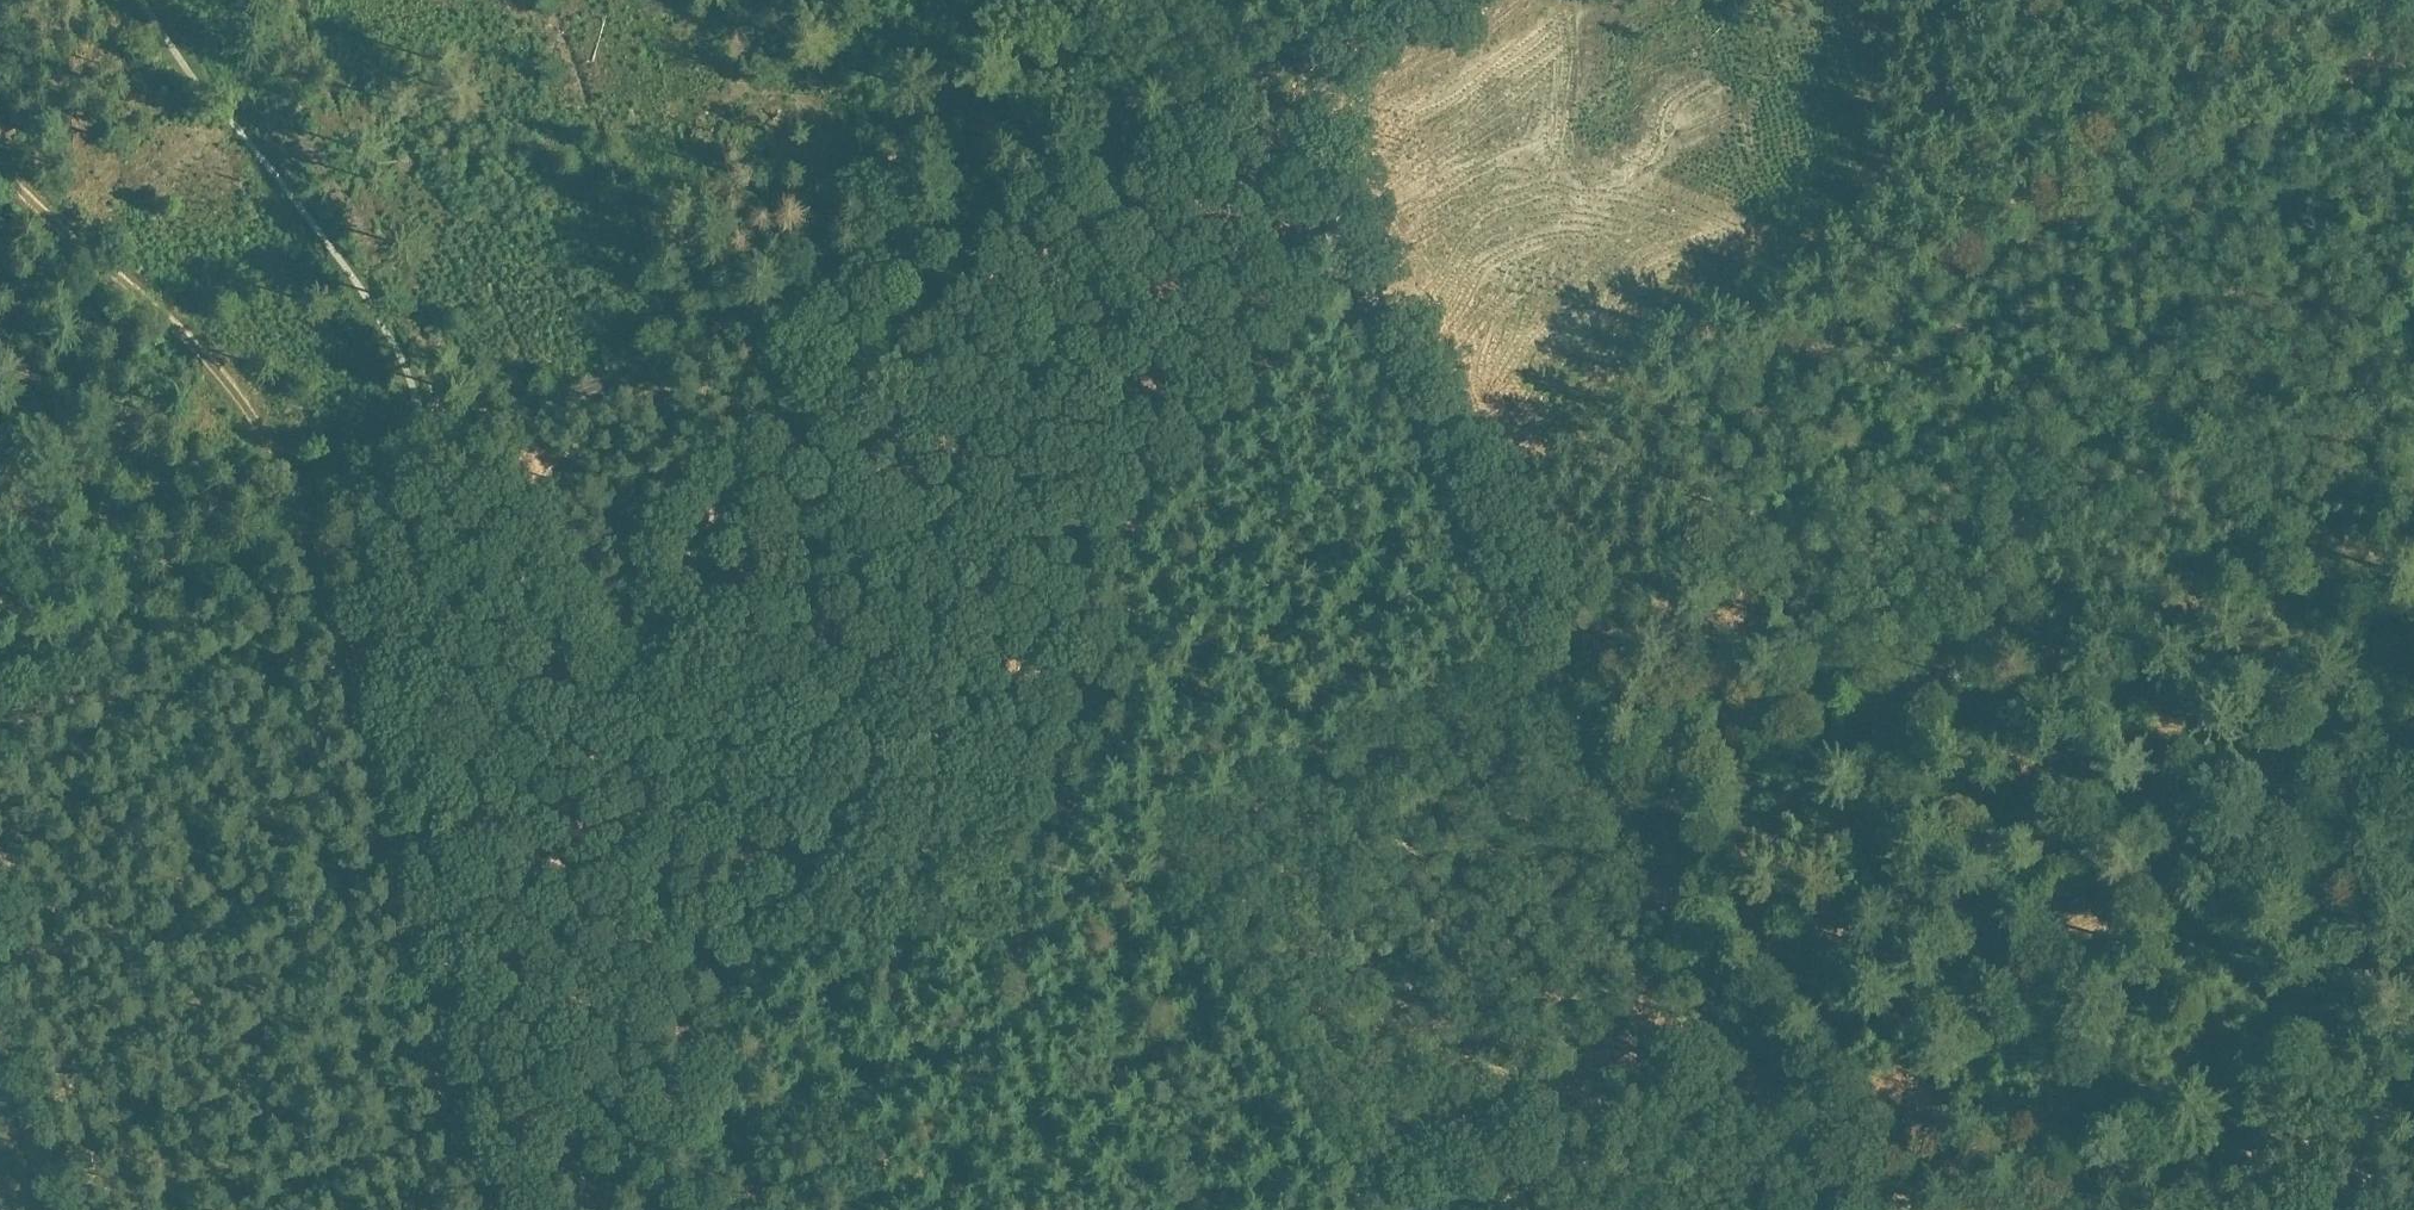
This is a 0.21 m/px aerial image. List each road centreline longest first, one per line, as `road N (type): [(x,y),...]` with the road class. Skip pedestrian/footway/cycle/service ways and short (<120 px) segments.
road 1 (track): [(1800,1209),(1199,0)]
road 2 (track): [(1406,0),(1251,94),(306,515)]
road 3 (track): [(306,515),(422,994),(465,1142),(498,1209)]
road 4 (track): [(0,175),(221,371),(274,449),(306,515)]

